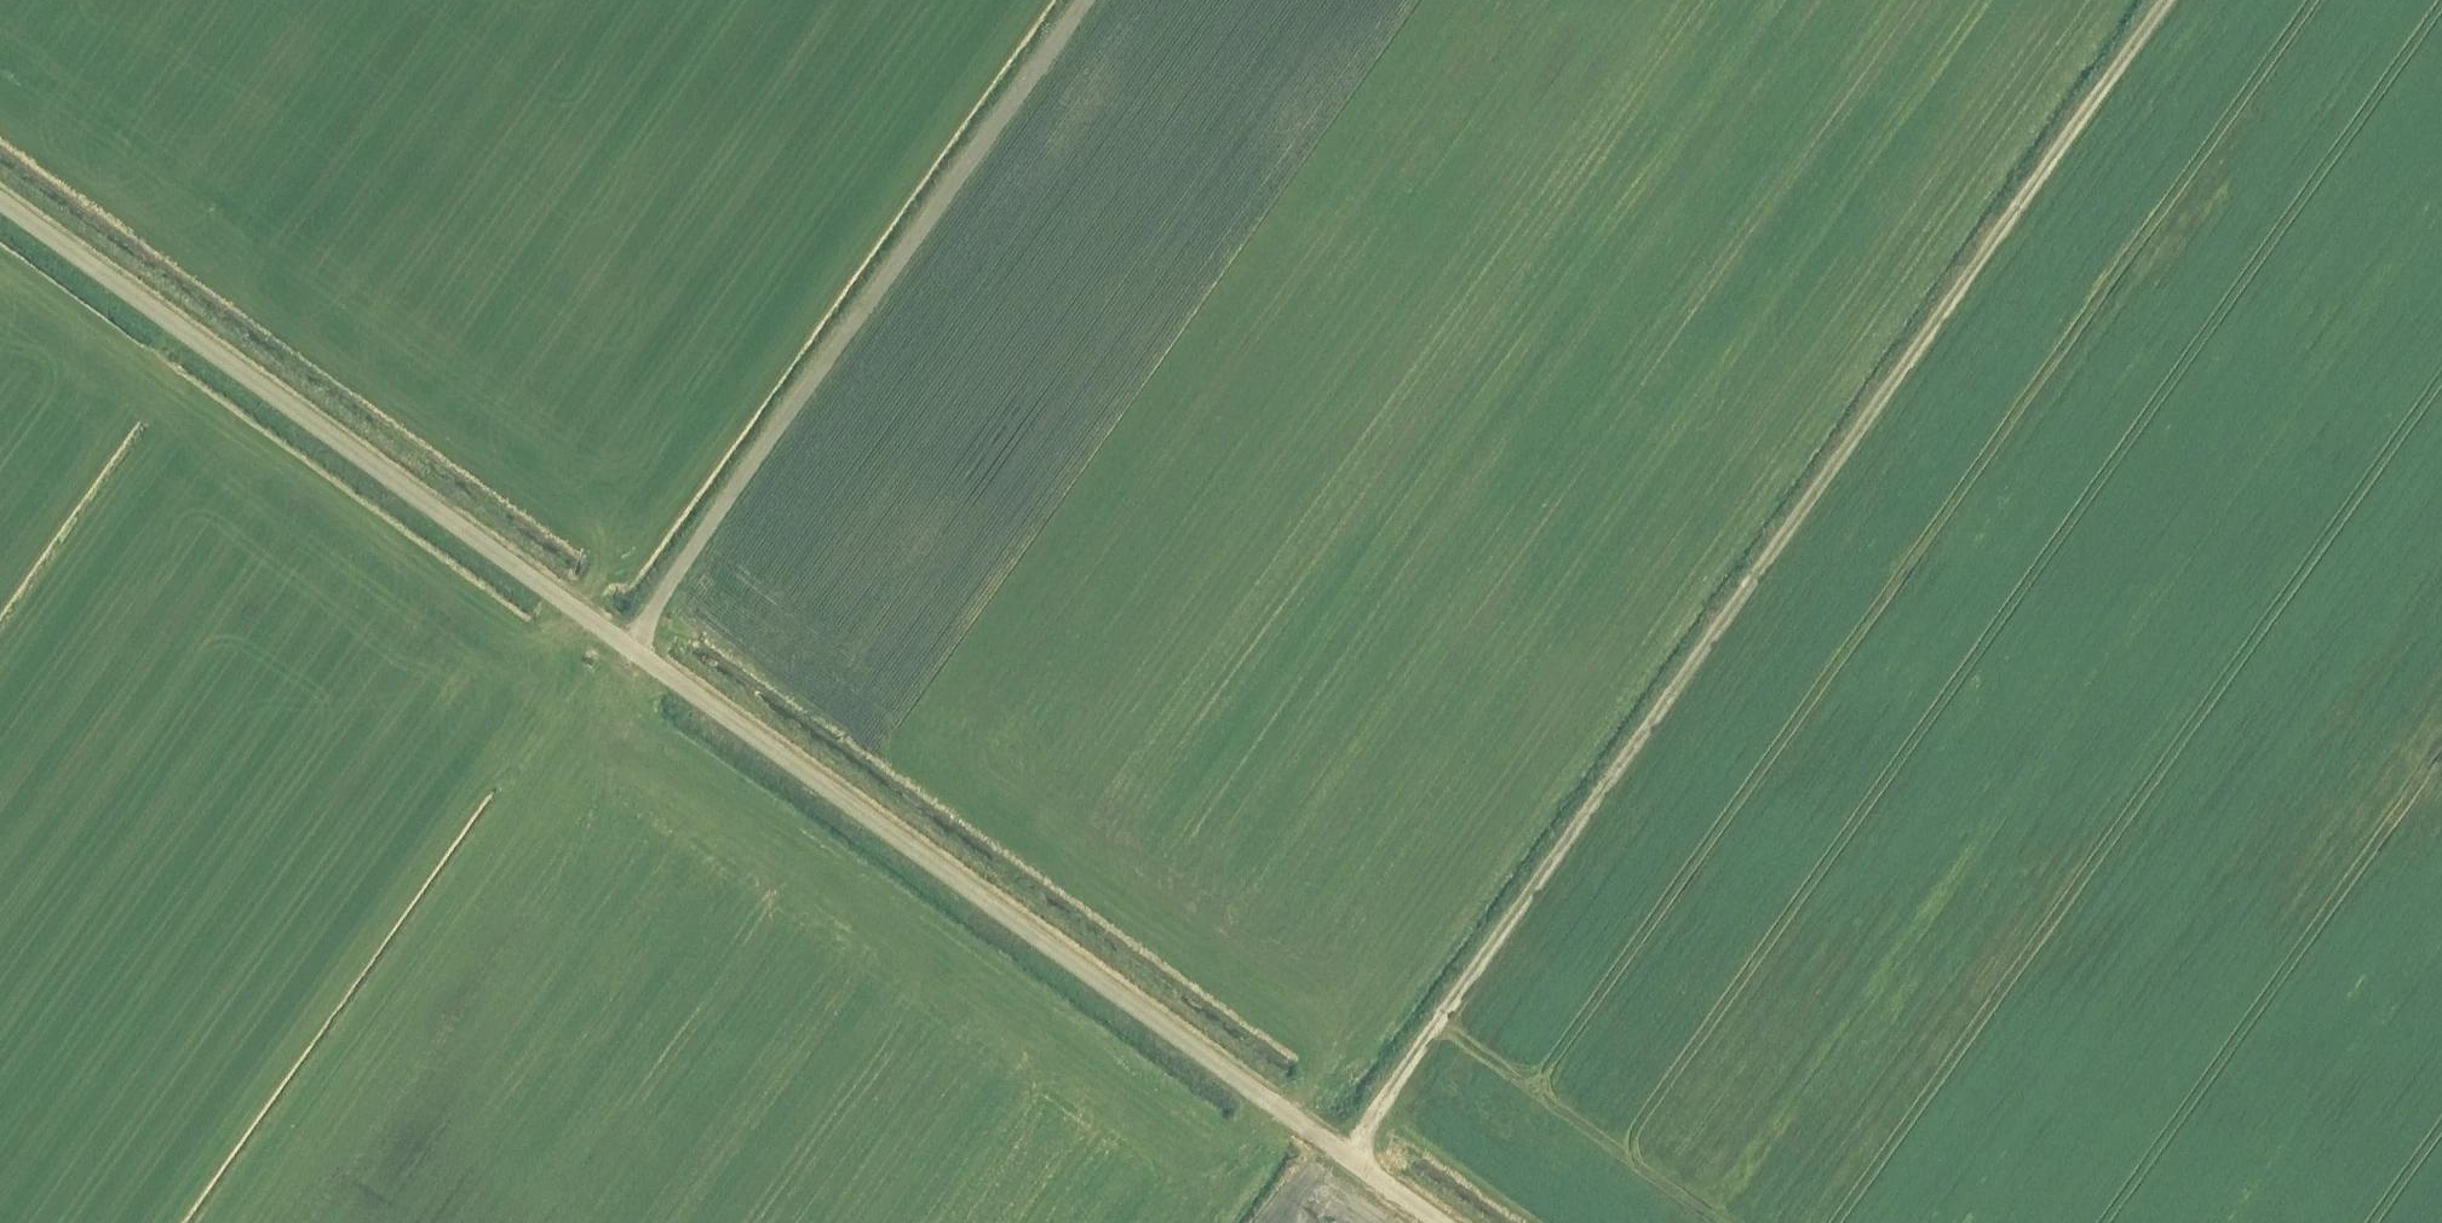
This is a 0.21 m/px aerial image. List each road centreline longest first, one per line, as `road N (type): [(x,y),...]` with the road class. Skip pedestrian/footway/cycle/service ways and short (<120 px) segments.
road 1 (unclassified): [(1438,1222),(0,201)]

